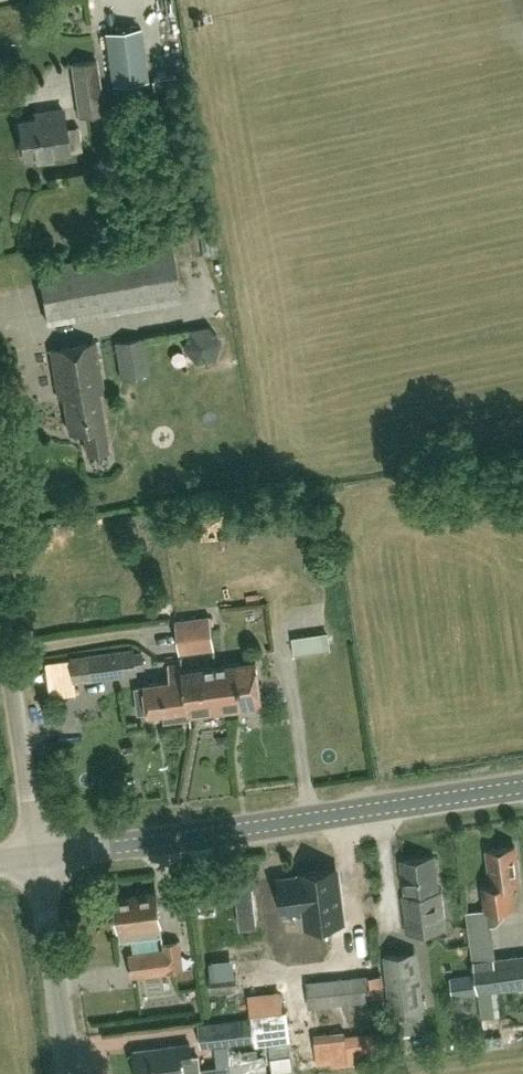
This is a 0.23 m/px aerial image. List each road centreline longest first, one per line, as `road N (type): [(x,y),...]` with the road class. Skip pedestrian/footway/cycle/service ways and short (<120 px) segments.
road 1 (tertiary): [(38,856),(522,786)]
road 2 (unclassified): [(38,856),(0,624)]
road 3 (unclassified): [(71,1073),(38,856)]

